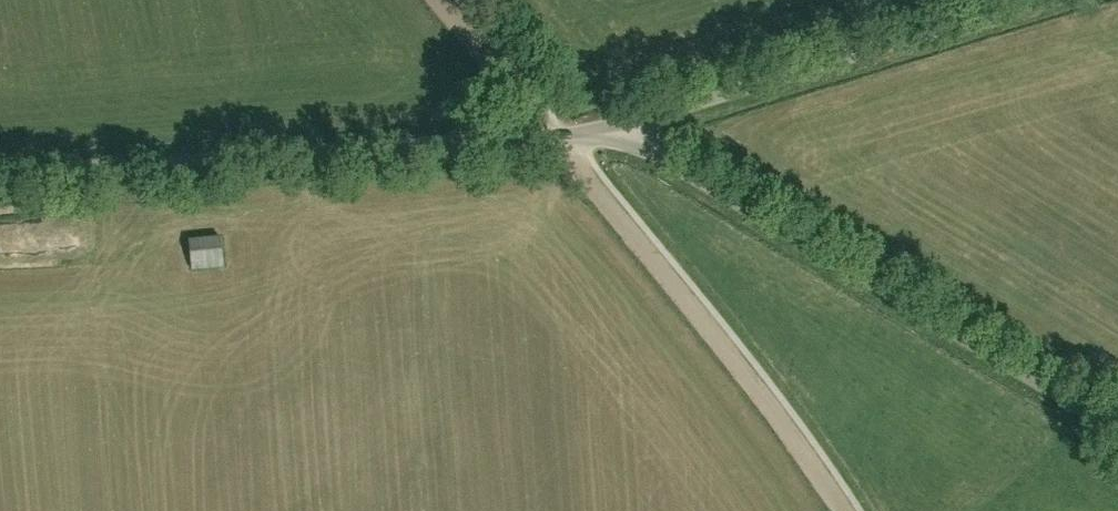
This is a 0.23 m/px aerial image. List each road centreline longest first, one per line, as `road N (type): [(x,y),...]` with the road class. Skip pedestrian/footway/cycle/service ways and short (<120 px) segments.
road 1 (track): [(443,0),(559,135),(841,510)]
road 2 (unclassified): [(0,175),(625,125)]
road 3 (unclassified): [(1117,428),(648,150),(625,125)]
road 4 (unclassified): [(625,125),(1035,0)]

